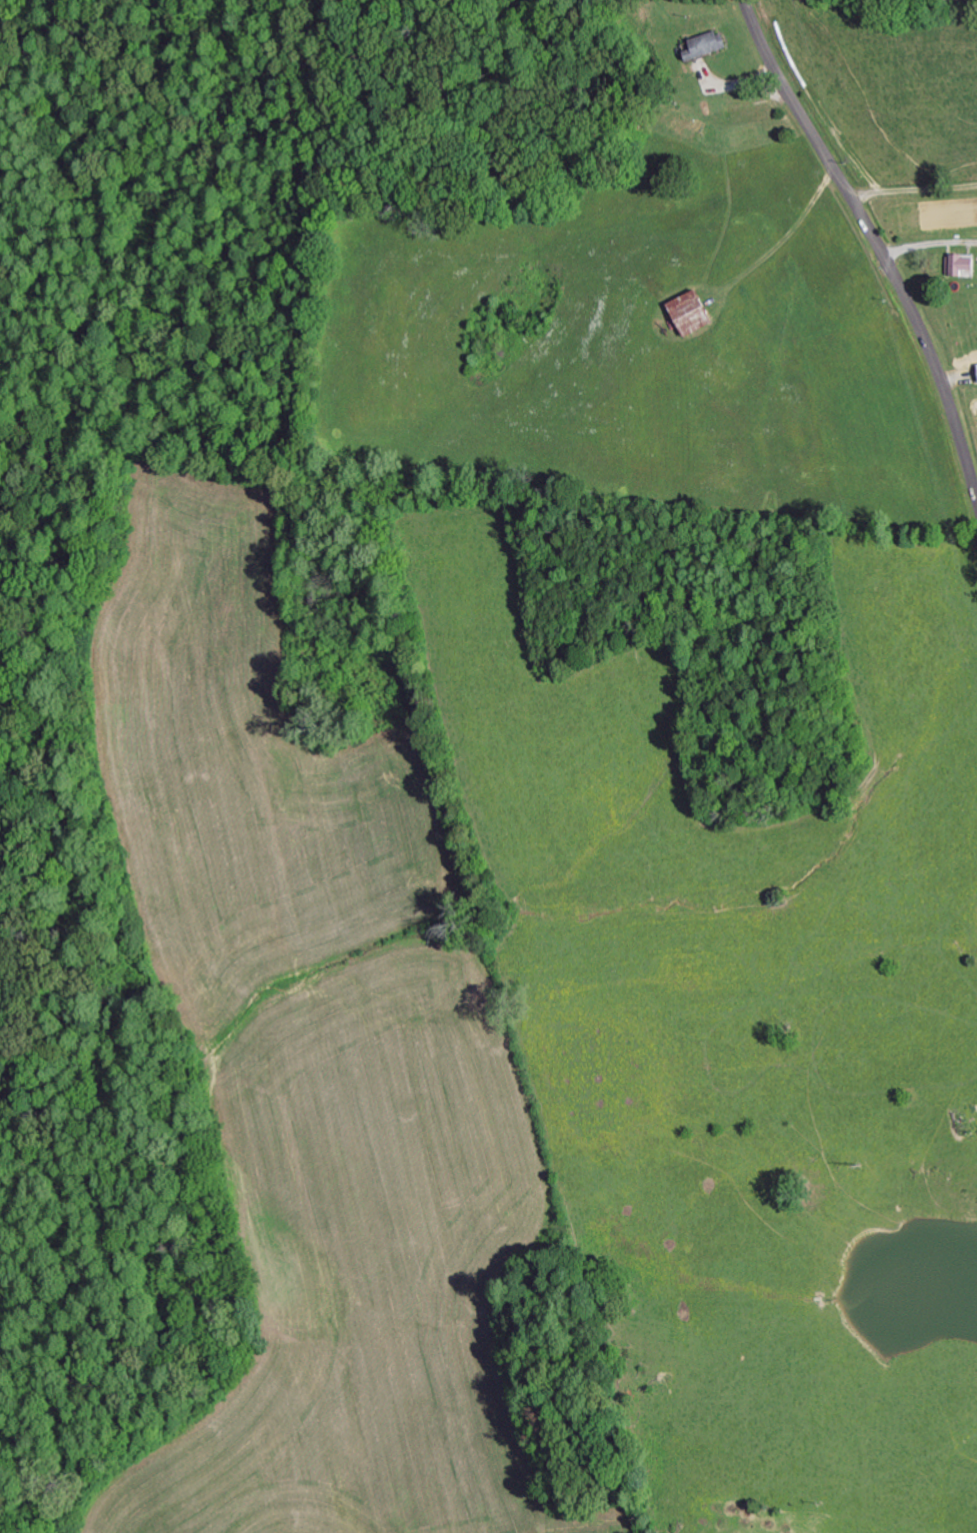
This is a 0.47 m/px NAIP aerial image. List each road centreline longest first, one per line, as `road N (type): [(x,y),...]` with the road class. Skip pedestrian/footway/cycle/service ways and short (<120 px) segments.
road 1 (residential): [(976,501),(925,344),(745,0)]

